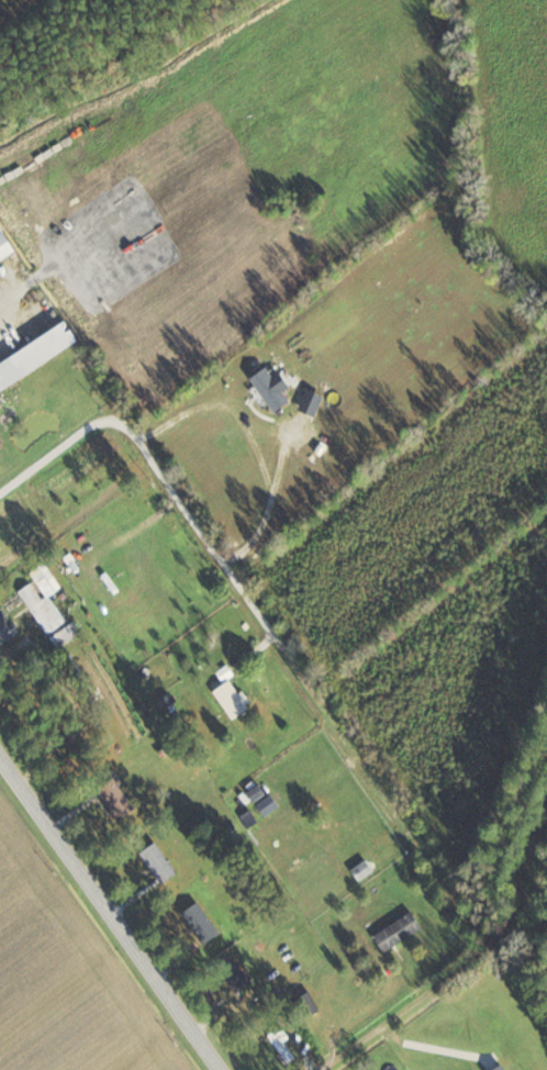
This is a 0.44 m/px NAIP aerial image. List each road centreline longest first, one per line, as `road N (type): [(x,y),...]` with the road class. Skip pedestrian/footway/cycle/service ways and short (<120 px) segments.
road 1 (residential): [(112,408),(499,947)]
road 2 (residential): [(221,1069),(0,748)]
road 3 (residential): [(0,488),(112,408)]

